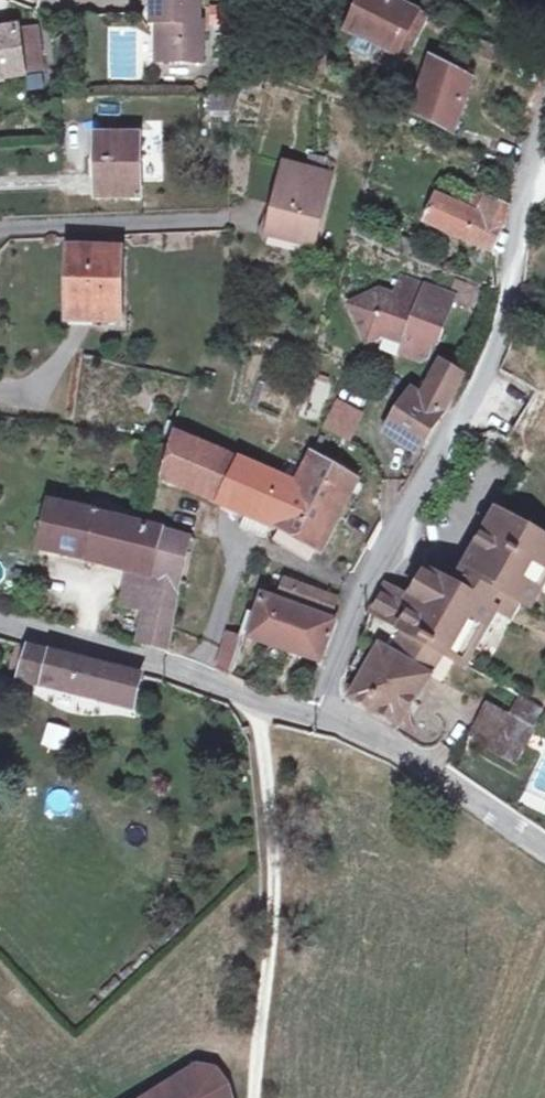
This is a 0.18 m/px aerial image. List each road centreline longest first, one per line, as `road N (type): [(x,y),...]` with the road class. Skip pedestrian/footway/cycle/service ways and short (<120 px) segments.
road 1 (unclassified): [(310,719),(362,575),(511,316),(526,189),(544,120)]
road 2 (tertiary): [(0,622),(136,656),(310,719)]
road 3 (tertiary): [(310,719),(386,749),(544,849)]

